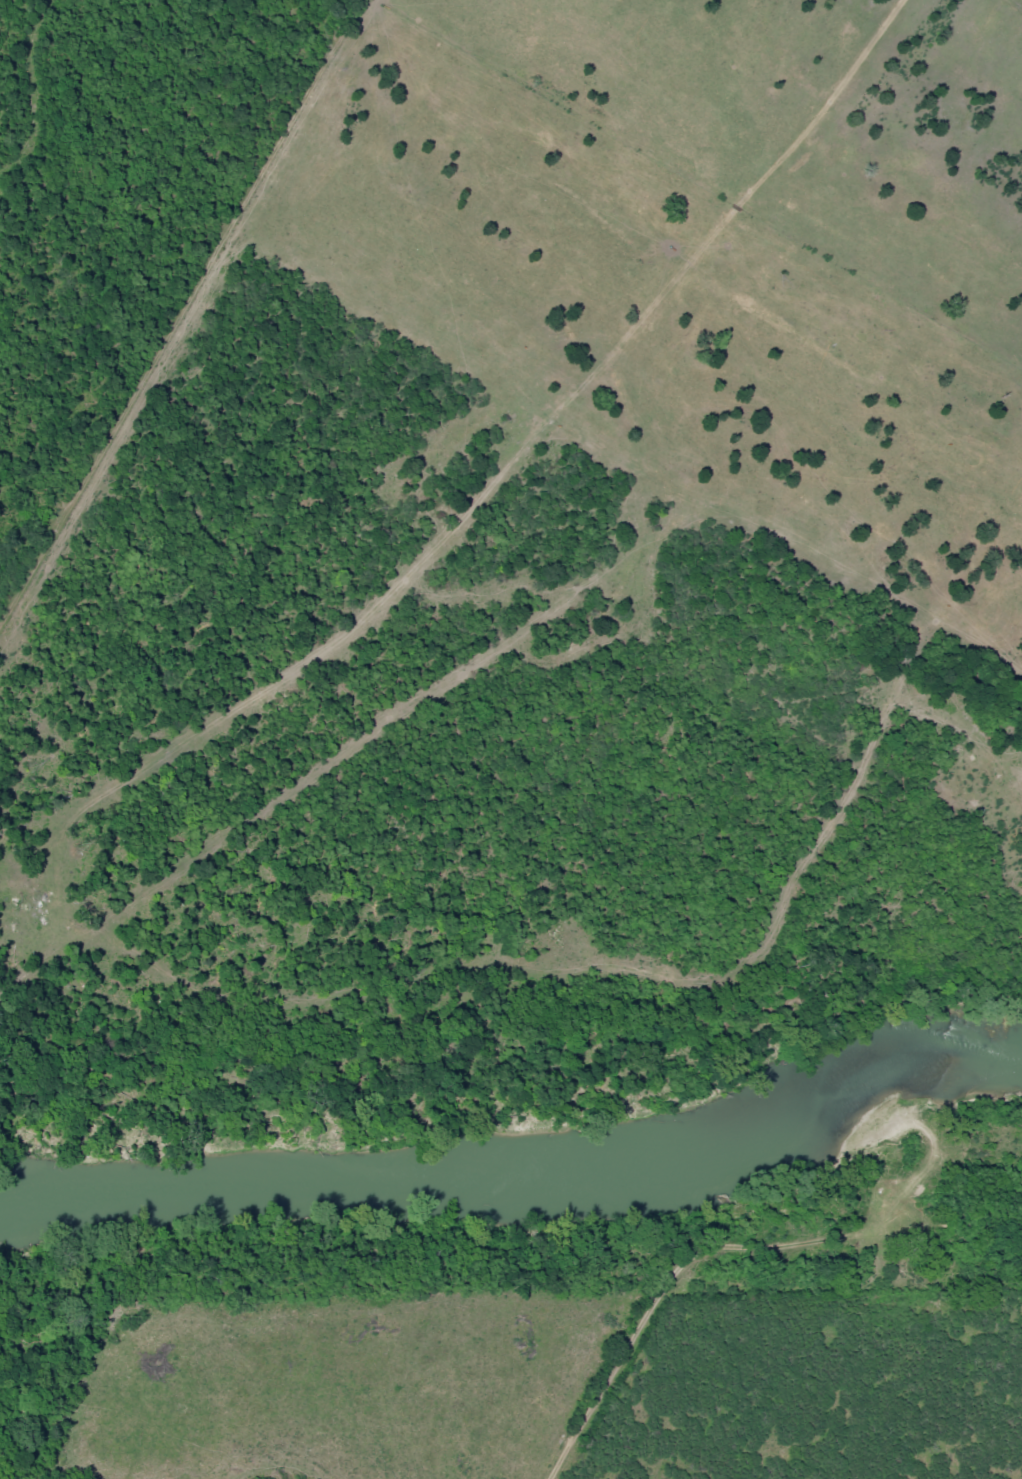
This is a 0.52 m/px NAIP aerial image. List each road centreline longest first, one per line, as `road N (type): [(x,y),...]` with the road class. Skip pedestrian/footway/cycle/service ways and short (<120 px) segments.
road 1 (residential): [(1021,472),(940,661),(823,881)]
road 2 (residential): [(513,1478),(623,1289)]

